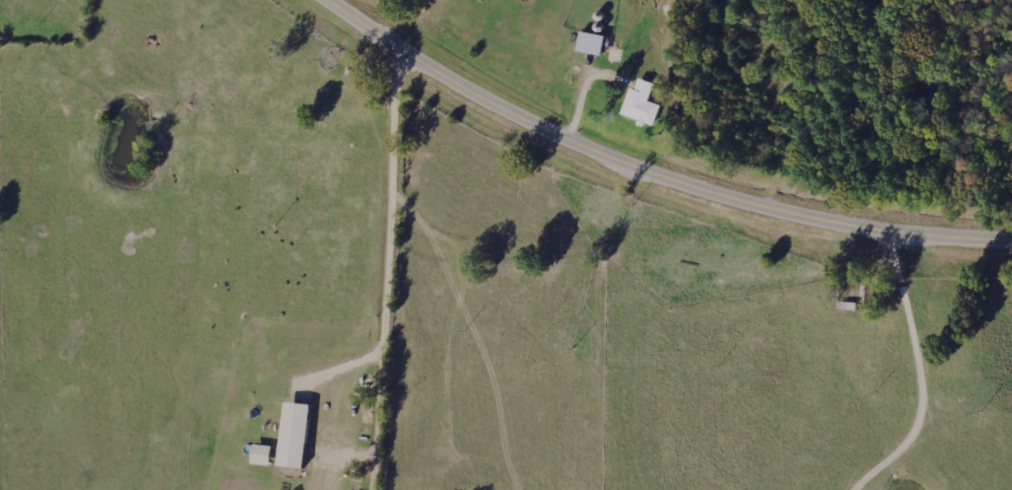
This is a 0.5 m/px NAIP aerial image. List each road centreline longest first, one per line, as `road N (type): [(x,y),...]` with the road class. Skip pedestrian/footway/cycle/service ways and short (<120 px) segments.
road 1 (tertiary): [(1011,243),(835,226),(630,171),(509,119),(321,0)]
road 2 (residential): [(382,489),(411,61)]
road 3 (residential): [(401,225),(565,260),(784,248),(788,217)]
road 4 (residential): [(883,235),(896,351),(892,489)]

